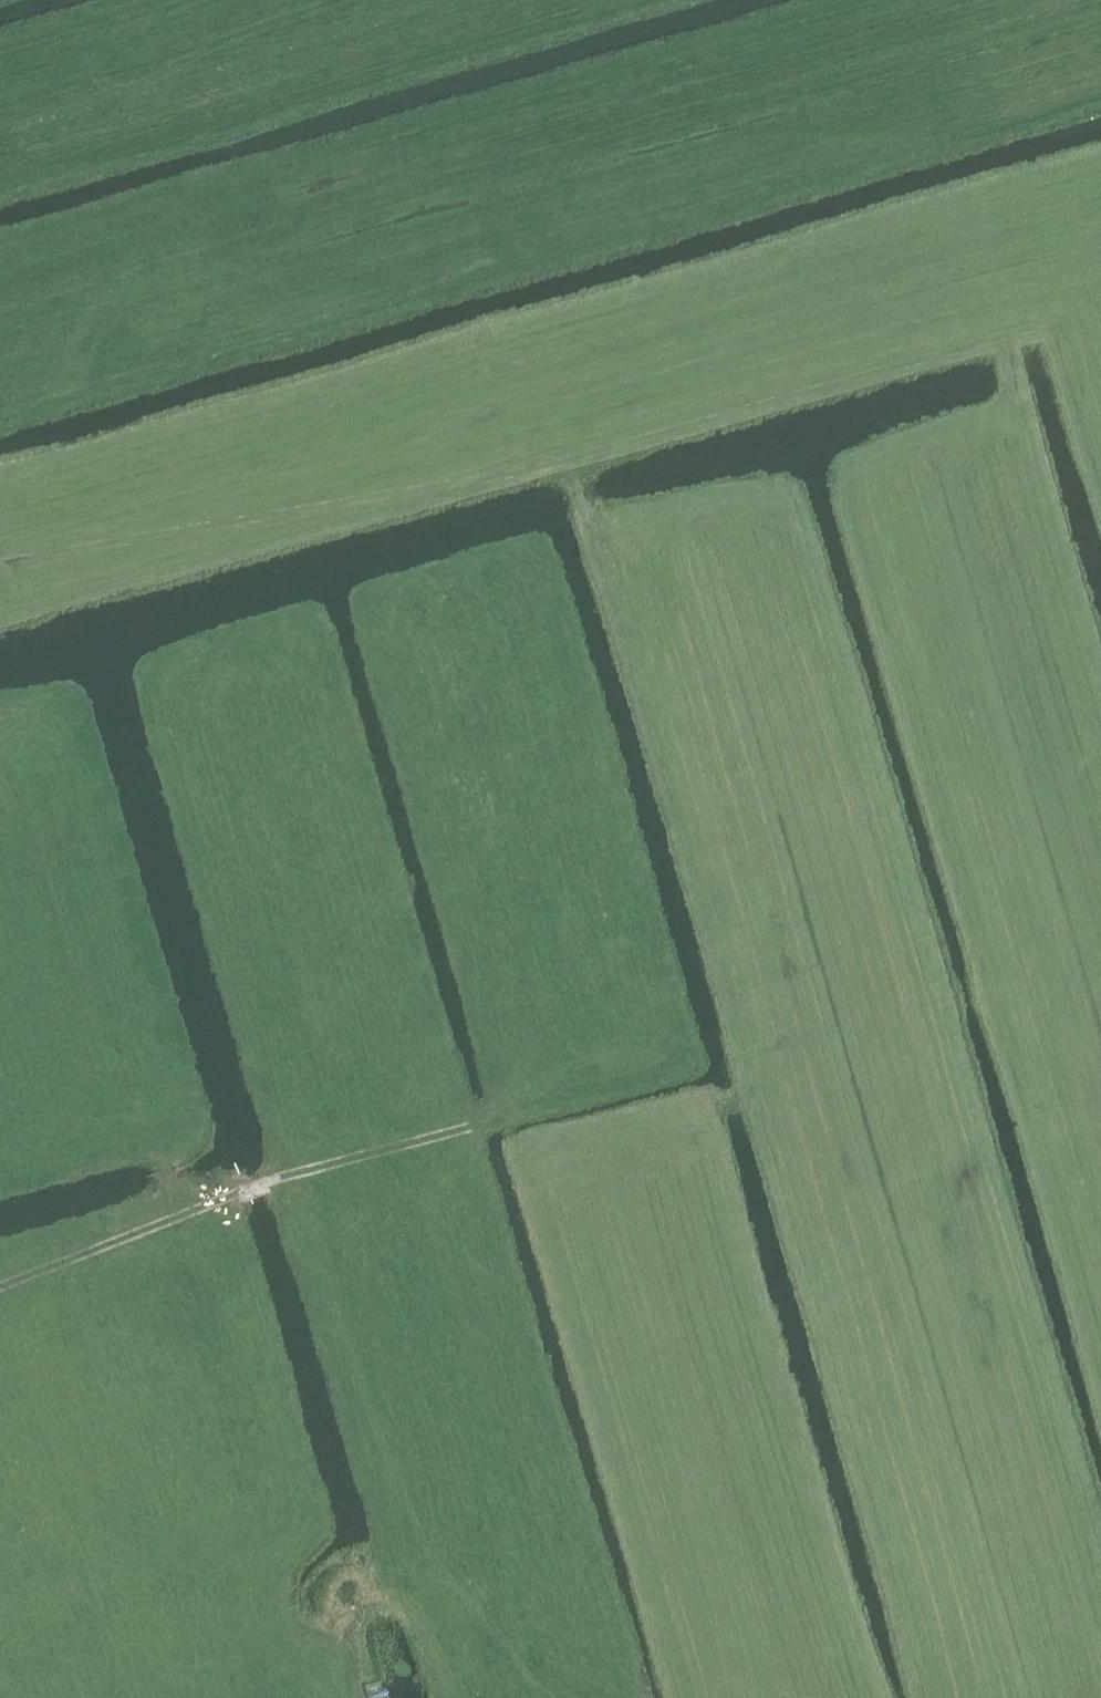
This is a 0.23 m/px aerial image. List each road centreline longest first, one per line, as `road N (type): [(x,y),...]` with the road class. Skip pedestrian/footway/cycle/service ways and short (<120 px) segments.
road 1 (track): [(500,1123),(252,1189),(0,1290)]

